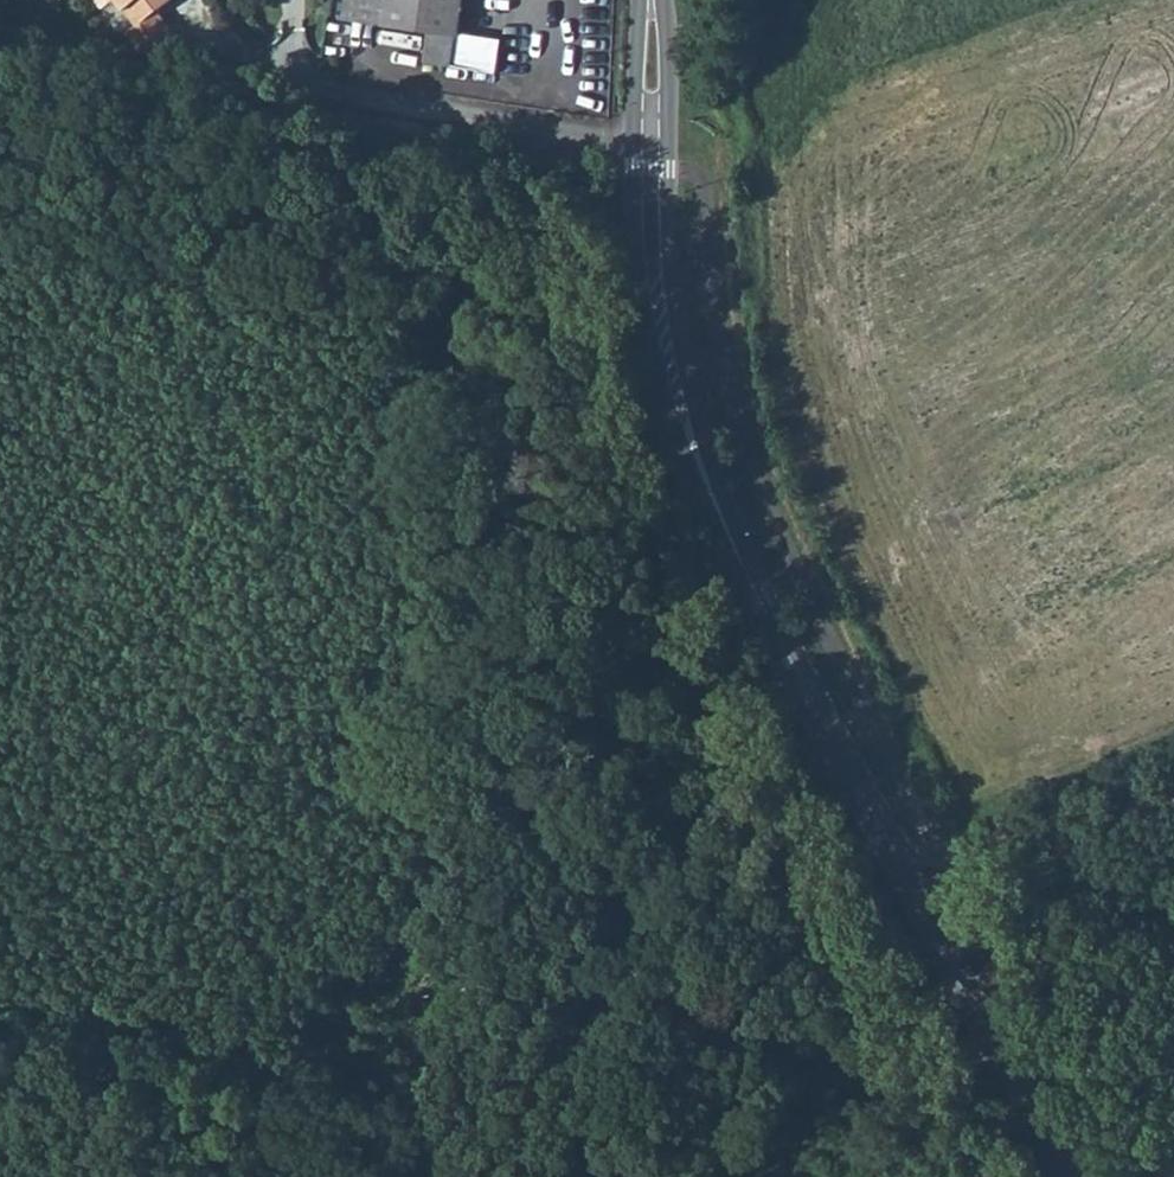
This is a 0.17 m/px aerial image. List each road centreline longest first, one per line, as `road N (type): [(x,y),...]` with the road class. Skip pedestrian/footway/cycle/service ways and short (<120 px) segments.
road 1 (secondary): [(649,146),(655,266),(677,392),(727,536),(1075,1176)]
road 2 (residential): [(649,146),(502,131),(365,100),(289,64)]
road 3 (secondary): [(654,0),(649,146)]

